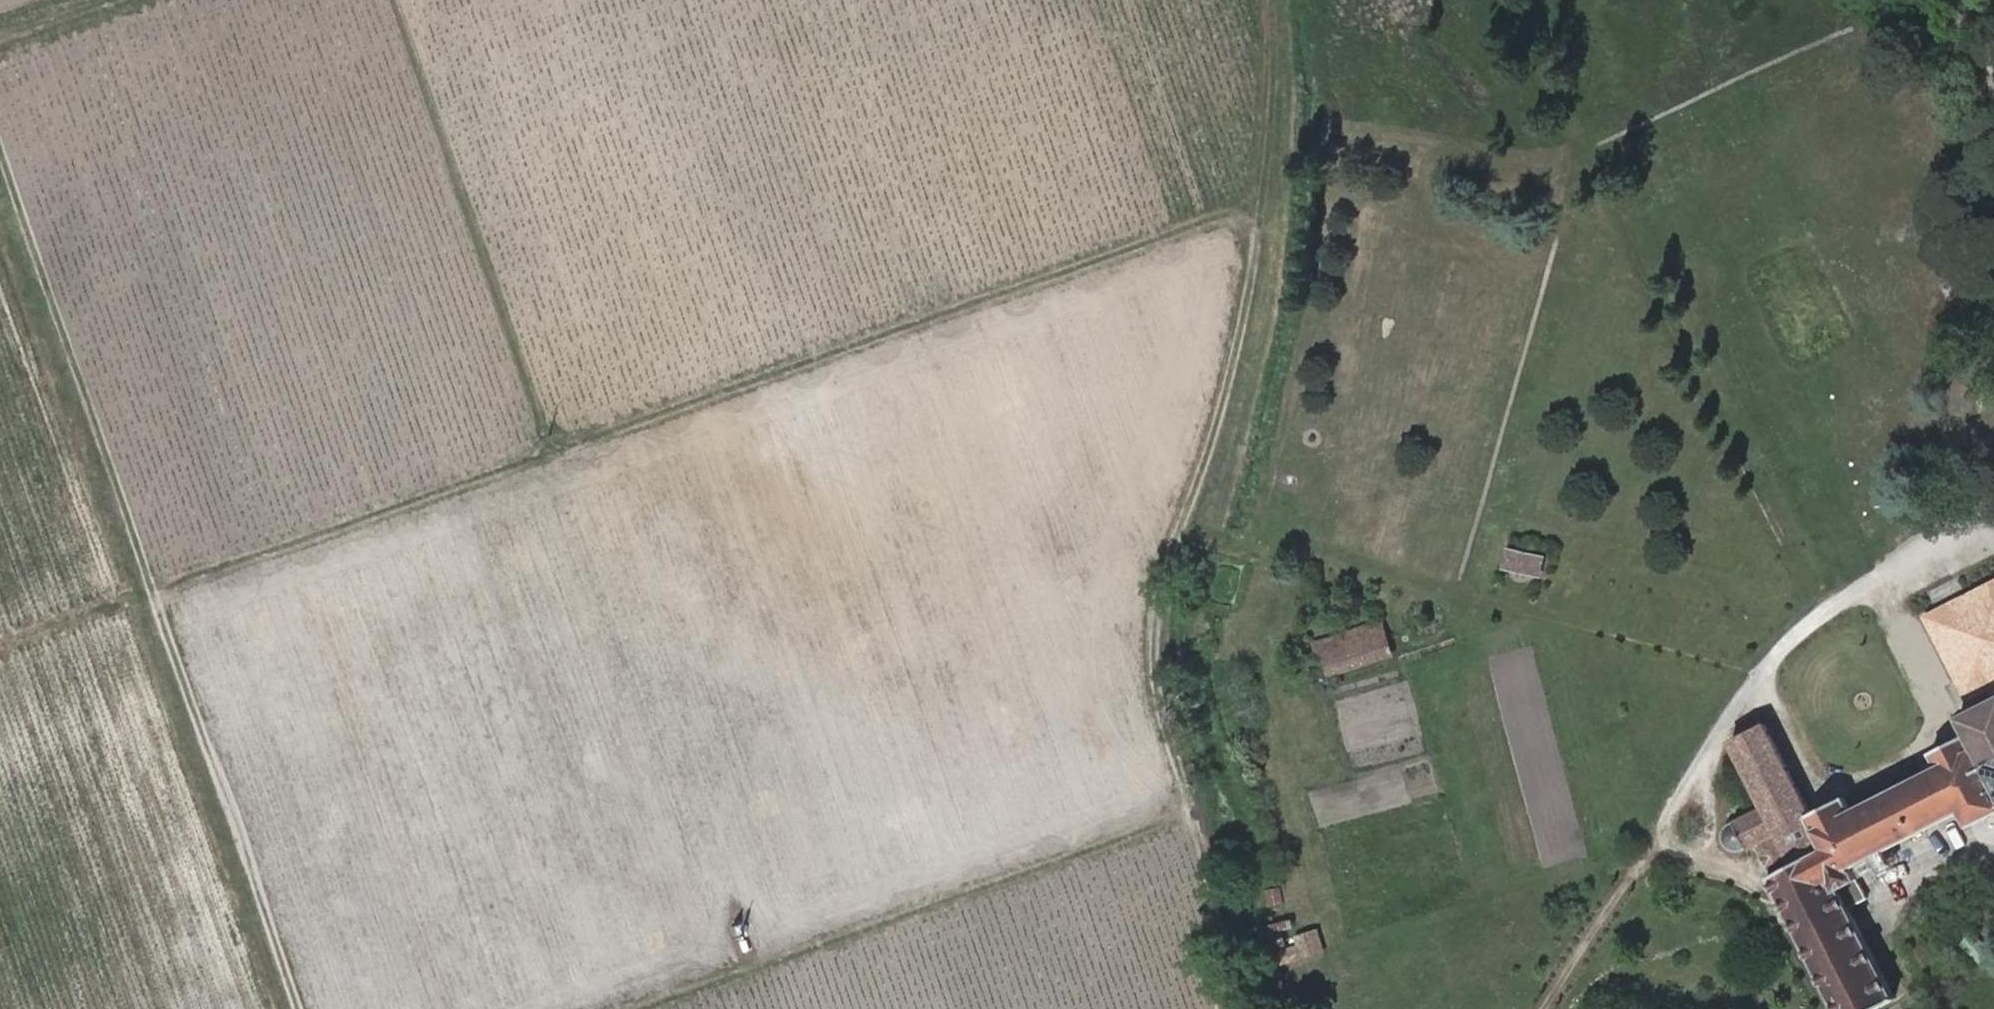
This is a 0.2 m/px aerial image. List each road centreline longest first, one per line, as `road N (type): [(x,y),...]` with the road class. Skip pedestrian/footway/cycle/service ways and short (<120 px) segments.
road 1 (track): [(1500,0),(1823,614)]
road 2 (track): [(1993,507),(1823,614),(1760,676),(1550,1008)]
road 3 (residential): [(1993,854),(1924,852),(1900,868),(1892,892),(1897,927),(1917,968)]

